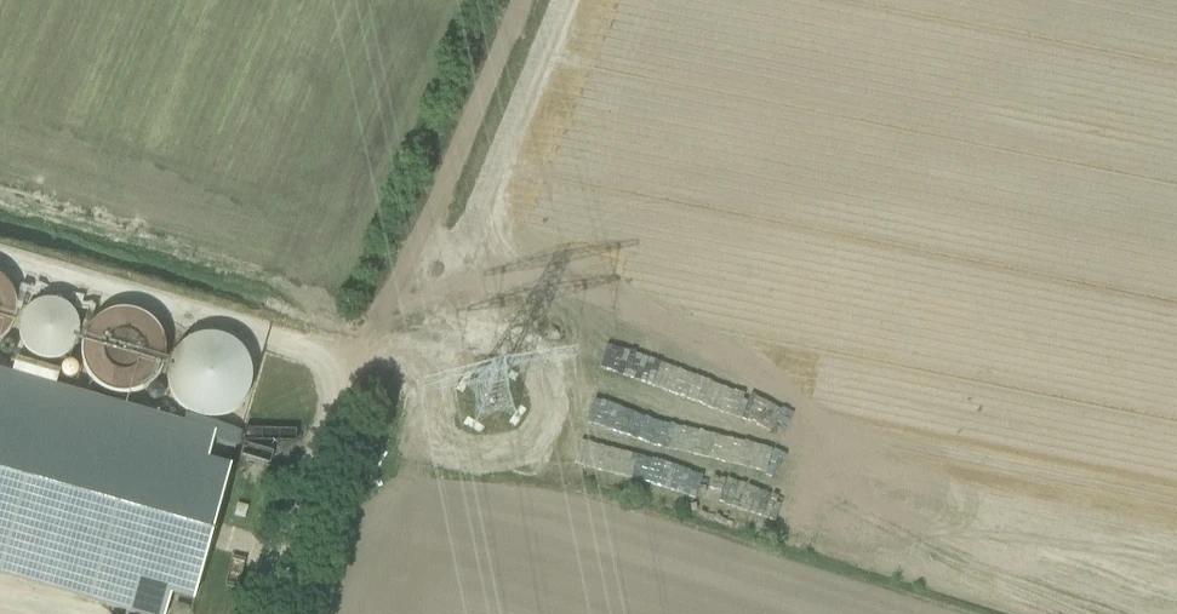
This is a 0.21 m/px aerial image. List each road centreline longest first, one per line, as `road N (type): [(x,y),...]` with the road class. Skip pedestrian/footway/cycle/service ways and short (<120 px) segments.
road 1 (track): [(506,0),(327,418)]
road 2 (unclassified): [(327,418),(270,613)]

